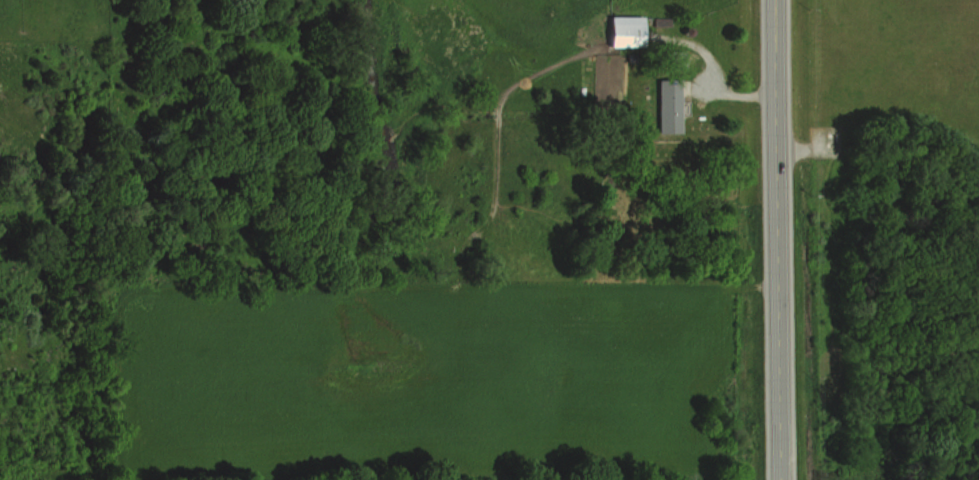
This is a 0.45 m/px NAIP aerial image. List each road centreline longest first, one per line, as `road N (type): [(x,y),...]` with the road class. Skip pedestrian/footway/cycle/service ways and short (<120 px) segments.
road 1 (primary): [(777,479),(772,0)]

